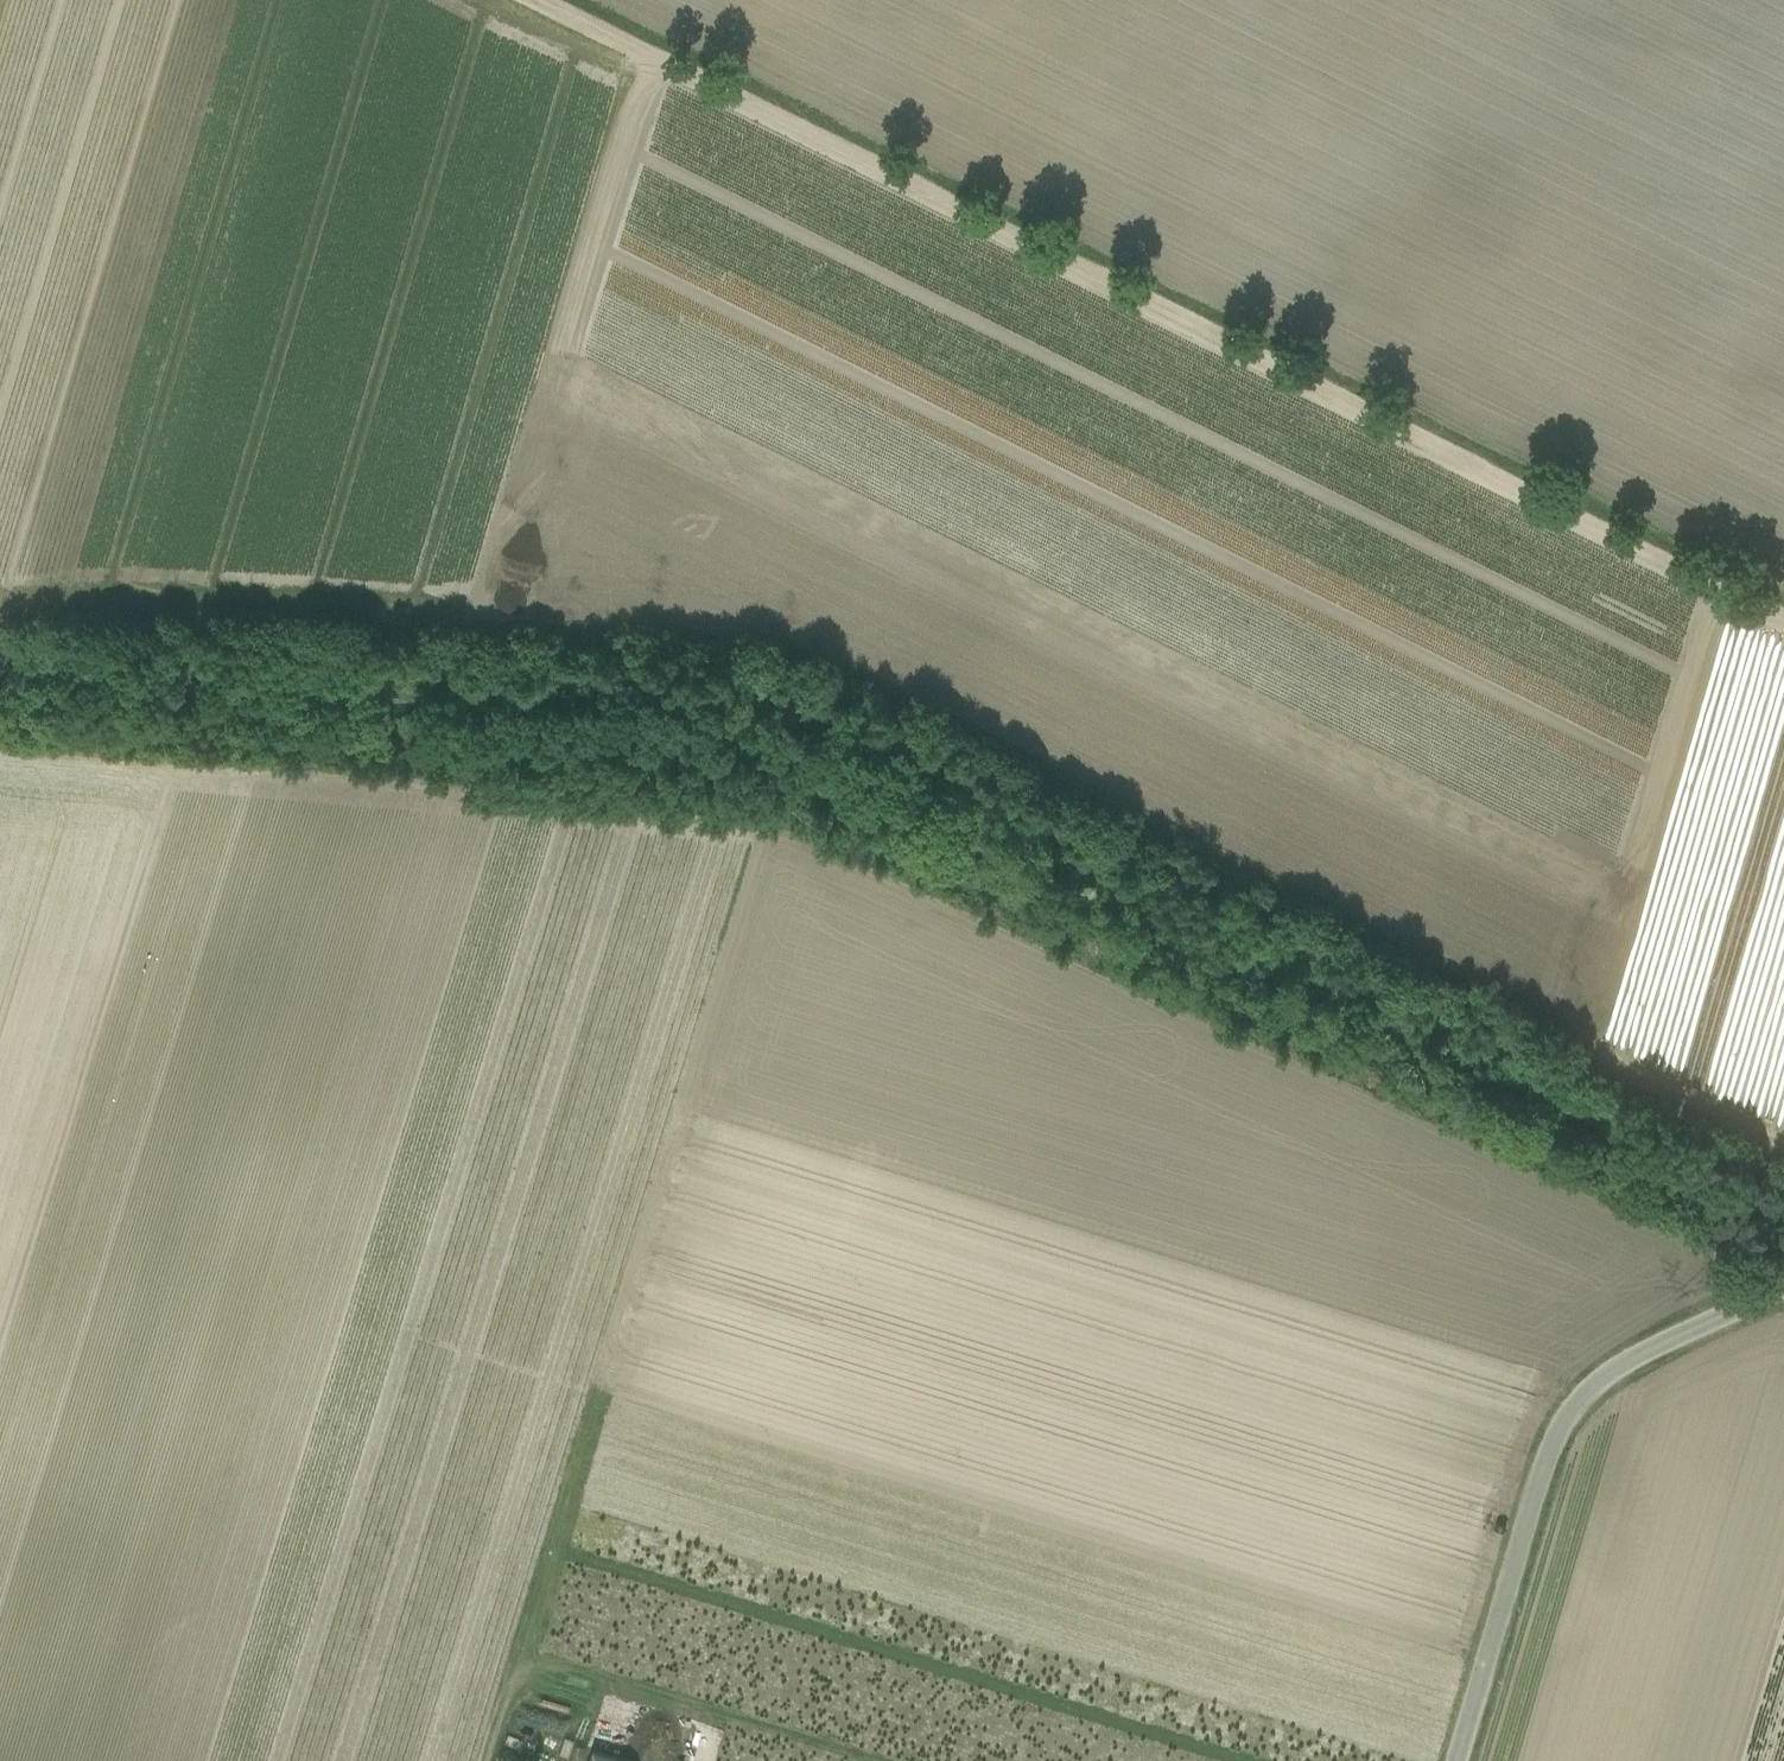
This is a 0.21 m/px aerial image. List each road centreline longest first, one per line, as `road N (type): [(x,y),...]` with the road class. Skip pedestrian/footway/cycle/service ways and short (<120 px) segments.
road 1 (track): [(1783,619),(533,0)]
road 2 (unclassified): [(1459,1760),(1541,1477),(1580,1396),(1608,1372),(1783,1286)]

